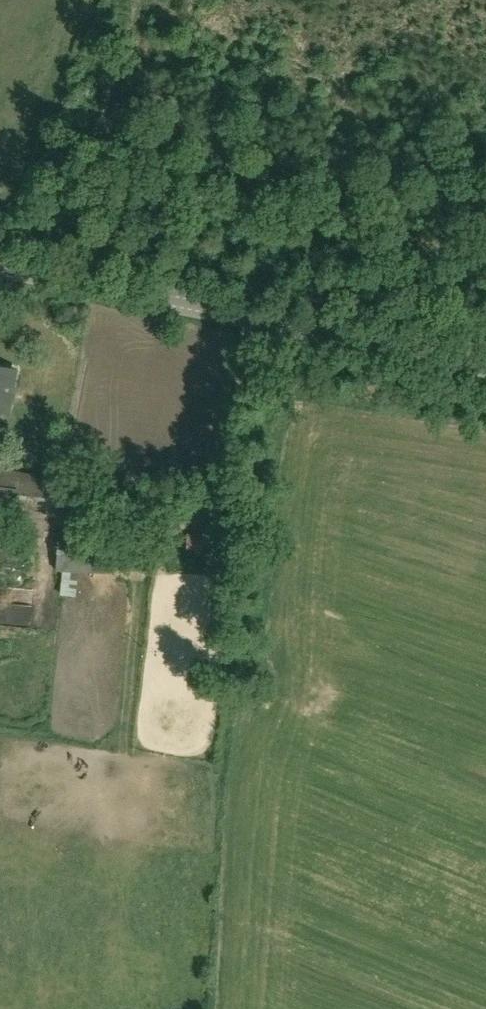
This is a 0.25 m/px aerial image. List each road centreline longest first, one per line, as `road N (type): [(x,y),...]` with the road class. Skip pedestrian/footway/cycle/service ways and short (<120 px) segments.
road 1 (unclassified): [(485,368),(0,266)]

